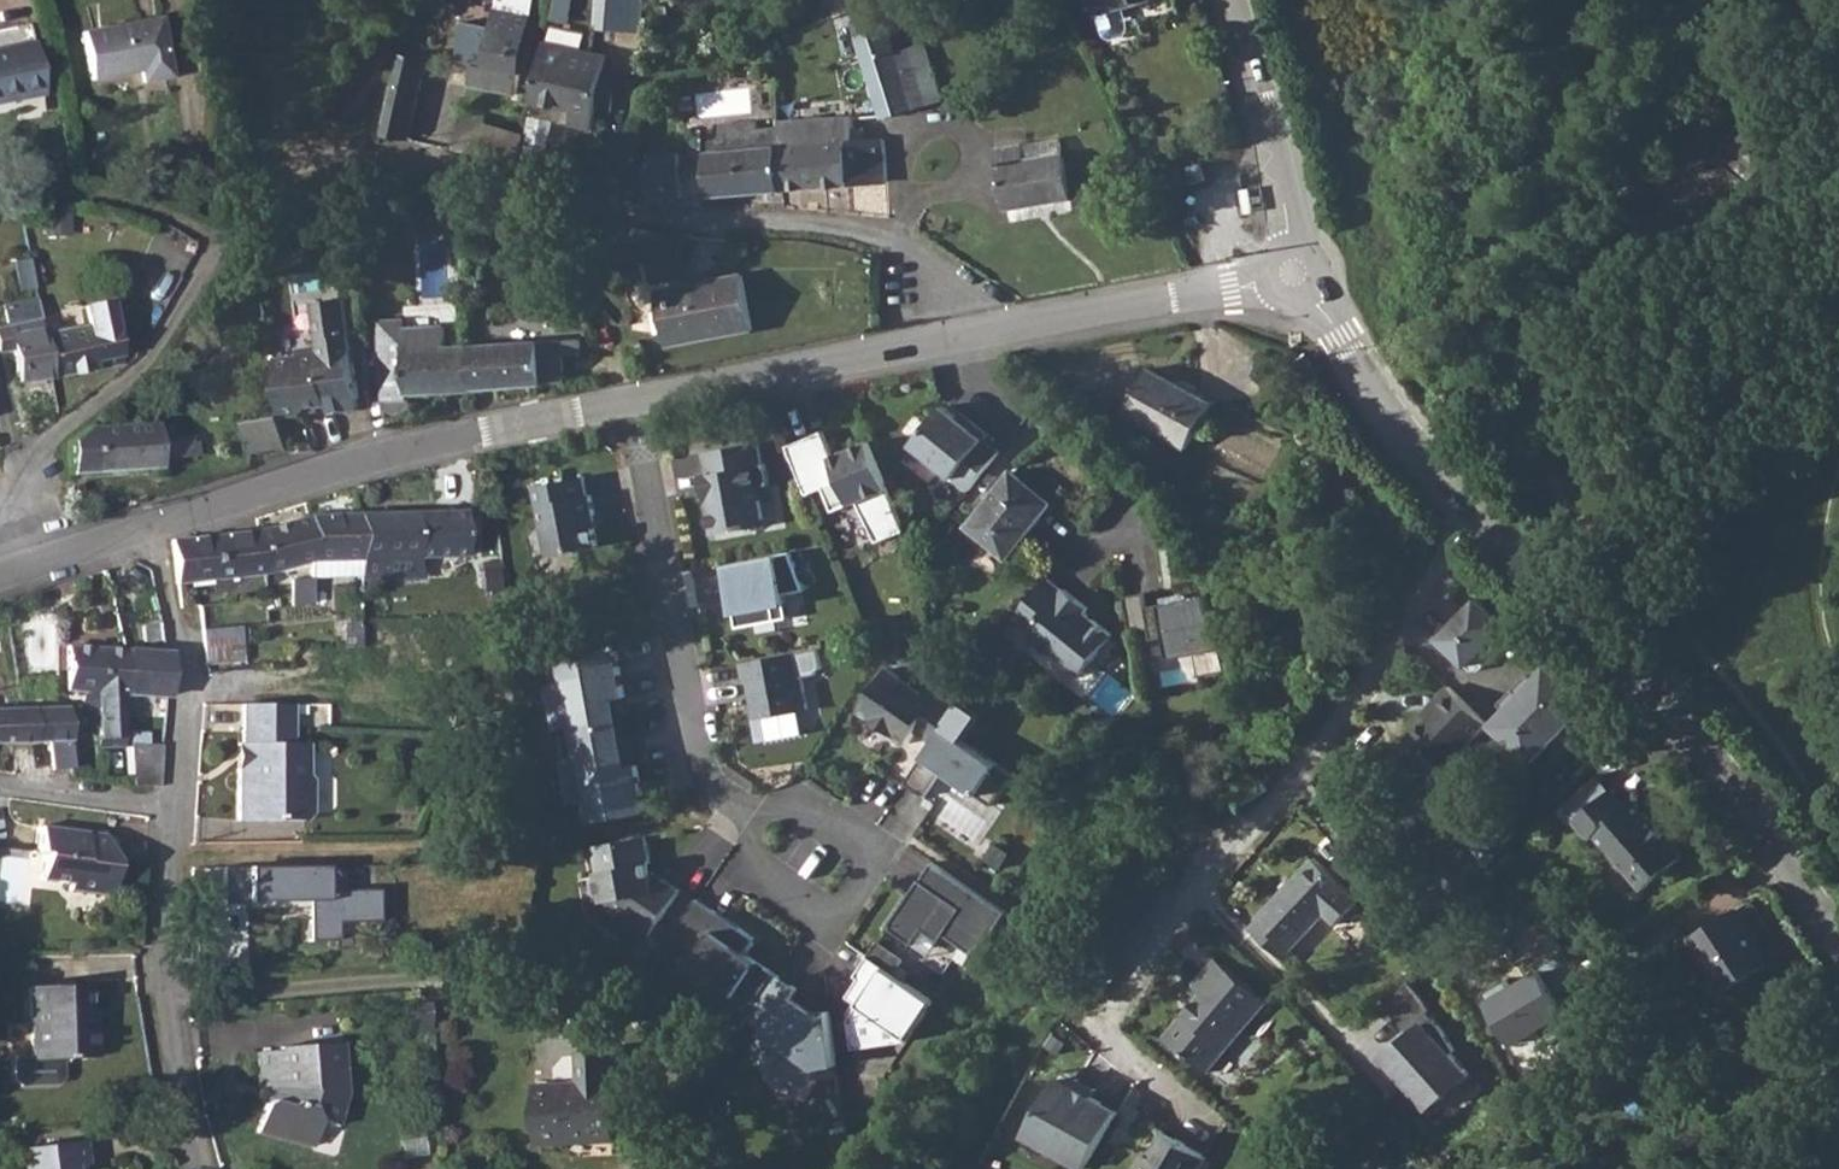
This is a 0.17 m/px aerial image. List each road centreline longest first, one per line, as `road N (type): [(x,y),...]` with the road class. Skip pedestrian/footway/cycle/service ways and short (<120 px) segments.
road 1 (tertiary): [(1838,934),(1741,790),(1462,488),(1297,273)]
road 2 (residential): [(808,865),(696,775),(626,405)]
road 3 (residential): [(147,531),(400,453),(626,405)]
road 4 (residential): [(603,192),(690,222),(829,221),(882,240),(922,265),(973,338)]
road 5 (residential): [(174,808),(158,1000),(184,1168)]
road 6 (track): [(1534,421),(1582,311),(1716,114)]
road 7 (residential): [(626,405),(973,338)]
road 8 (residential): [(973,338),(1297,273)]
road 9 (track): [(281,161),(363,149),(603,192)]
road 10 (track): [(22,474),(64,423),(147,356),(220,257)]
road 11 (residential): [(147,531),(182,654),(174,808)]
road 12 (tertiary): [(1297,273),(1288,194),(1238,0)]
road 13 (residential): [(0,782),(174,808)]
road 14 (residential): [(0,409),(53,557)]

